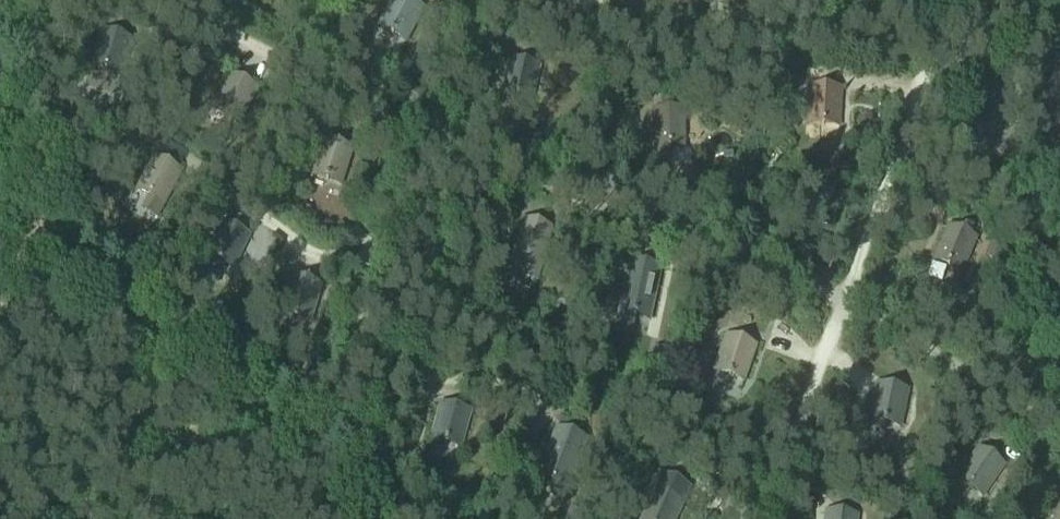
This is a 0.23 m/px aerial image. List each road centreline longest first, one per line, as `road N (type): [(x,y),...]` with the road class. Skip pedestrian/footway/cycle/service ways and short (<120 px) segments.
road 1 (track): [(41,251),(236,399)]
road 2 (track): [(236,399),(379,490)]
road 3 (track): [(0,104),(17,142),(41,251)]

